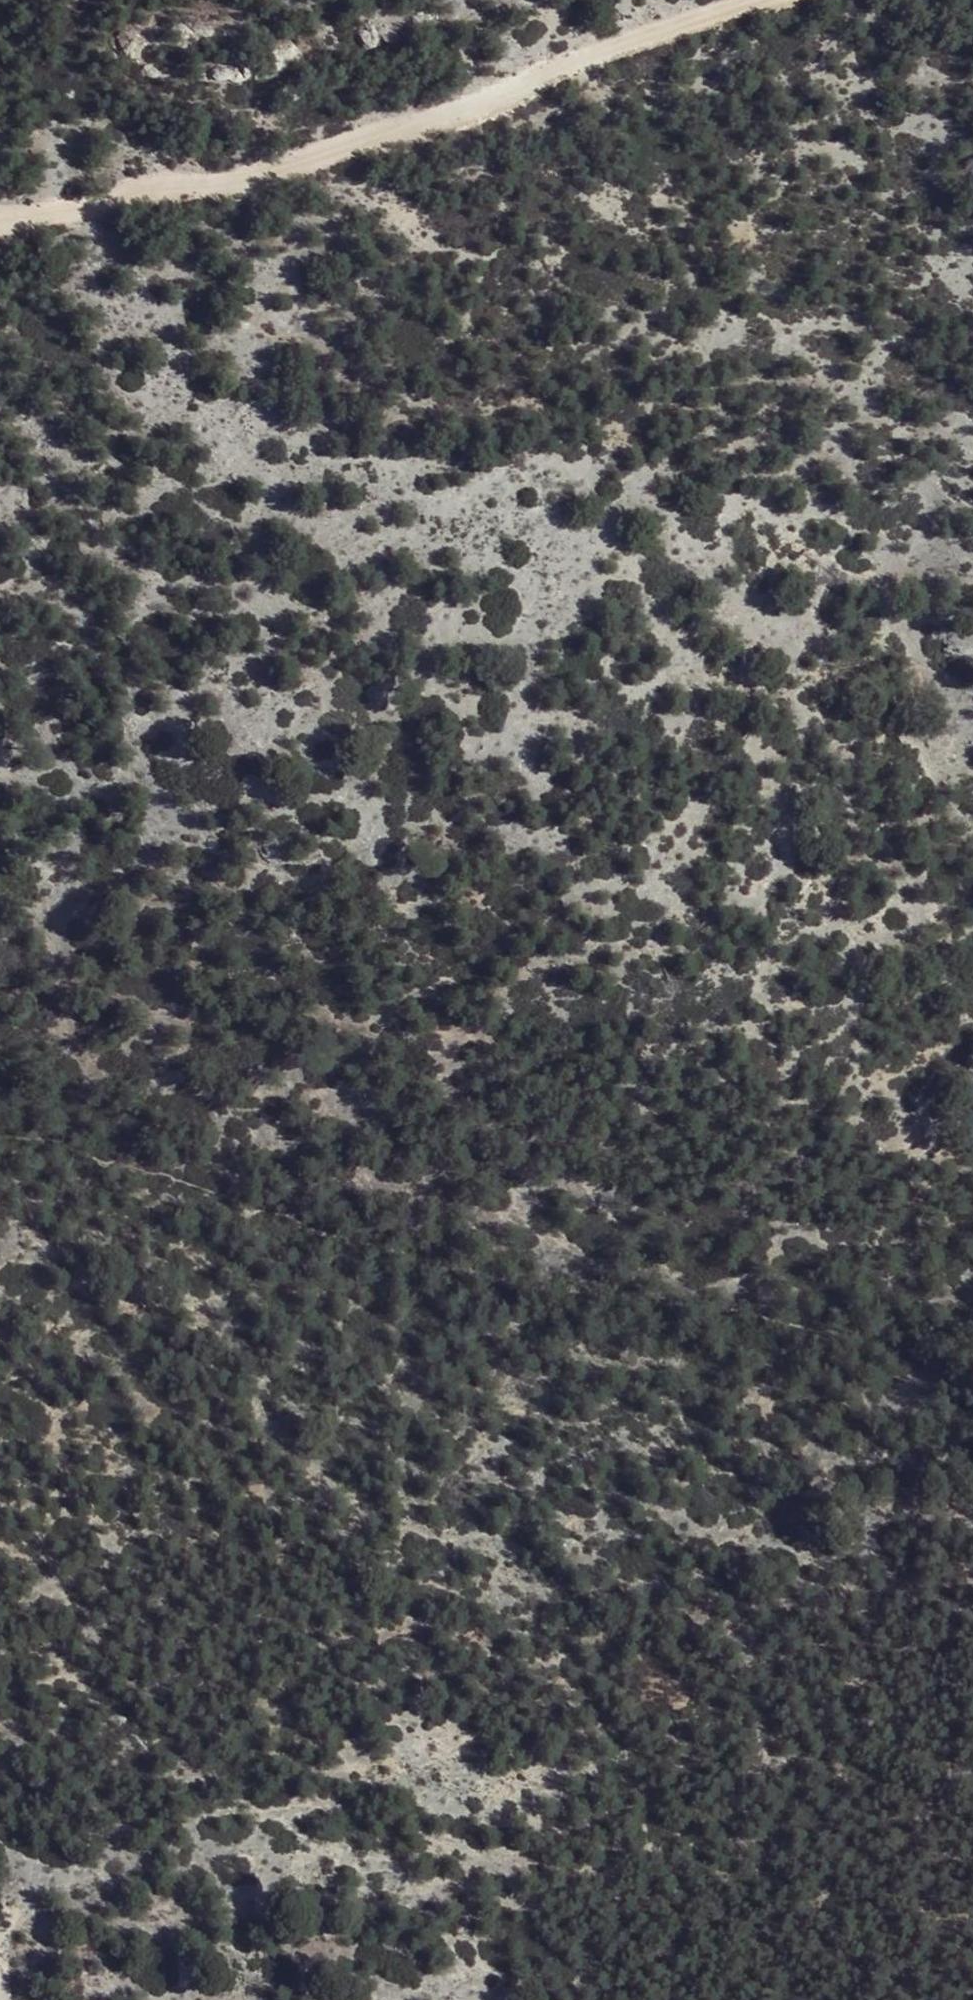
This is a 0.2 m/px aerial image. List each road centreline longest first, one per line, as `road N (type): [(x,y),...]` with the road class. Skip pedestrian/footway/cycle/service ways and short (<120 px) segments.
road 1 (track): [(736,0),(281,167),(82,201),(0,226)]

